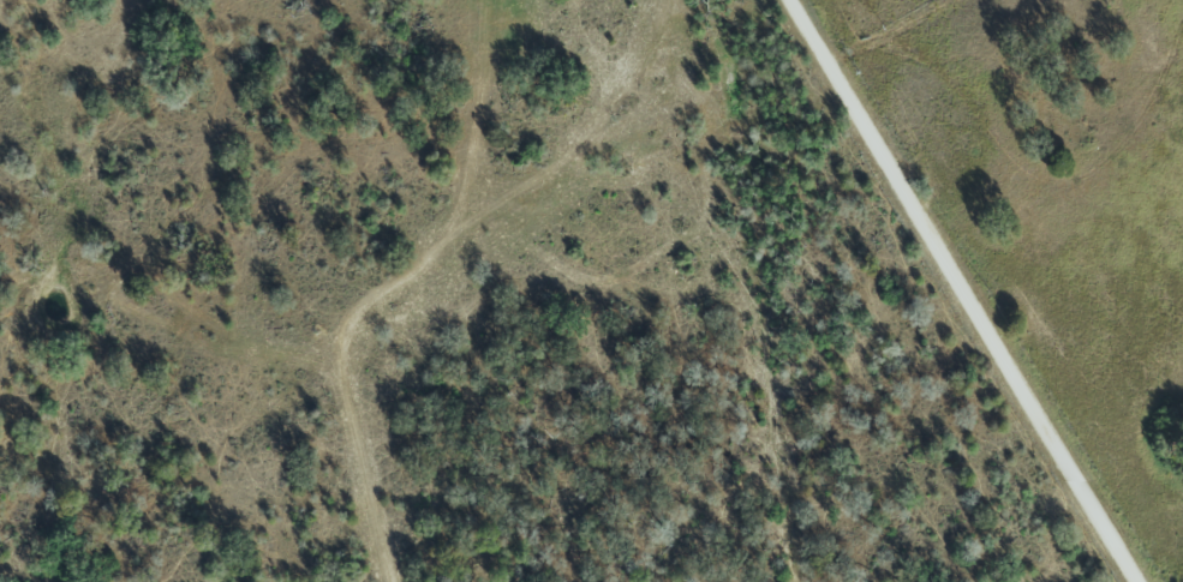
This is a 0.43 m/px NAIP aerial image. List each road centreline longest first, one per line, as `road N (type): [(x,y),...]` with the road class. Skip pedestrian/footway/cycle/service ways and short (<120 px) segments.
road 1 (residential): [(1152,581),(804,0)]

